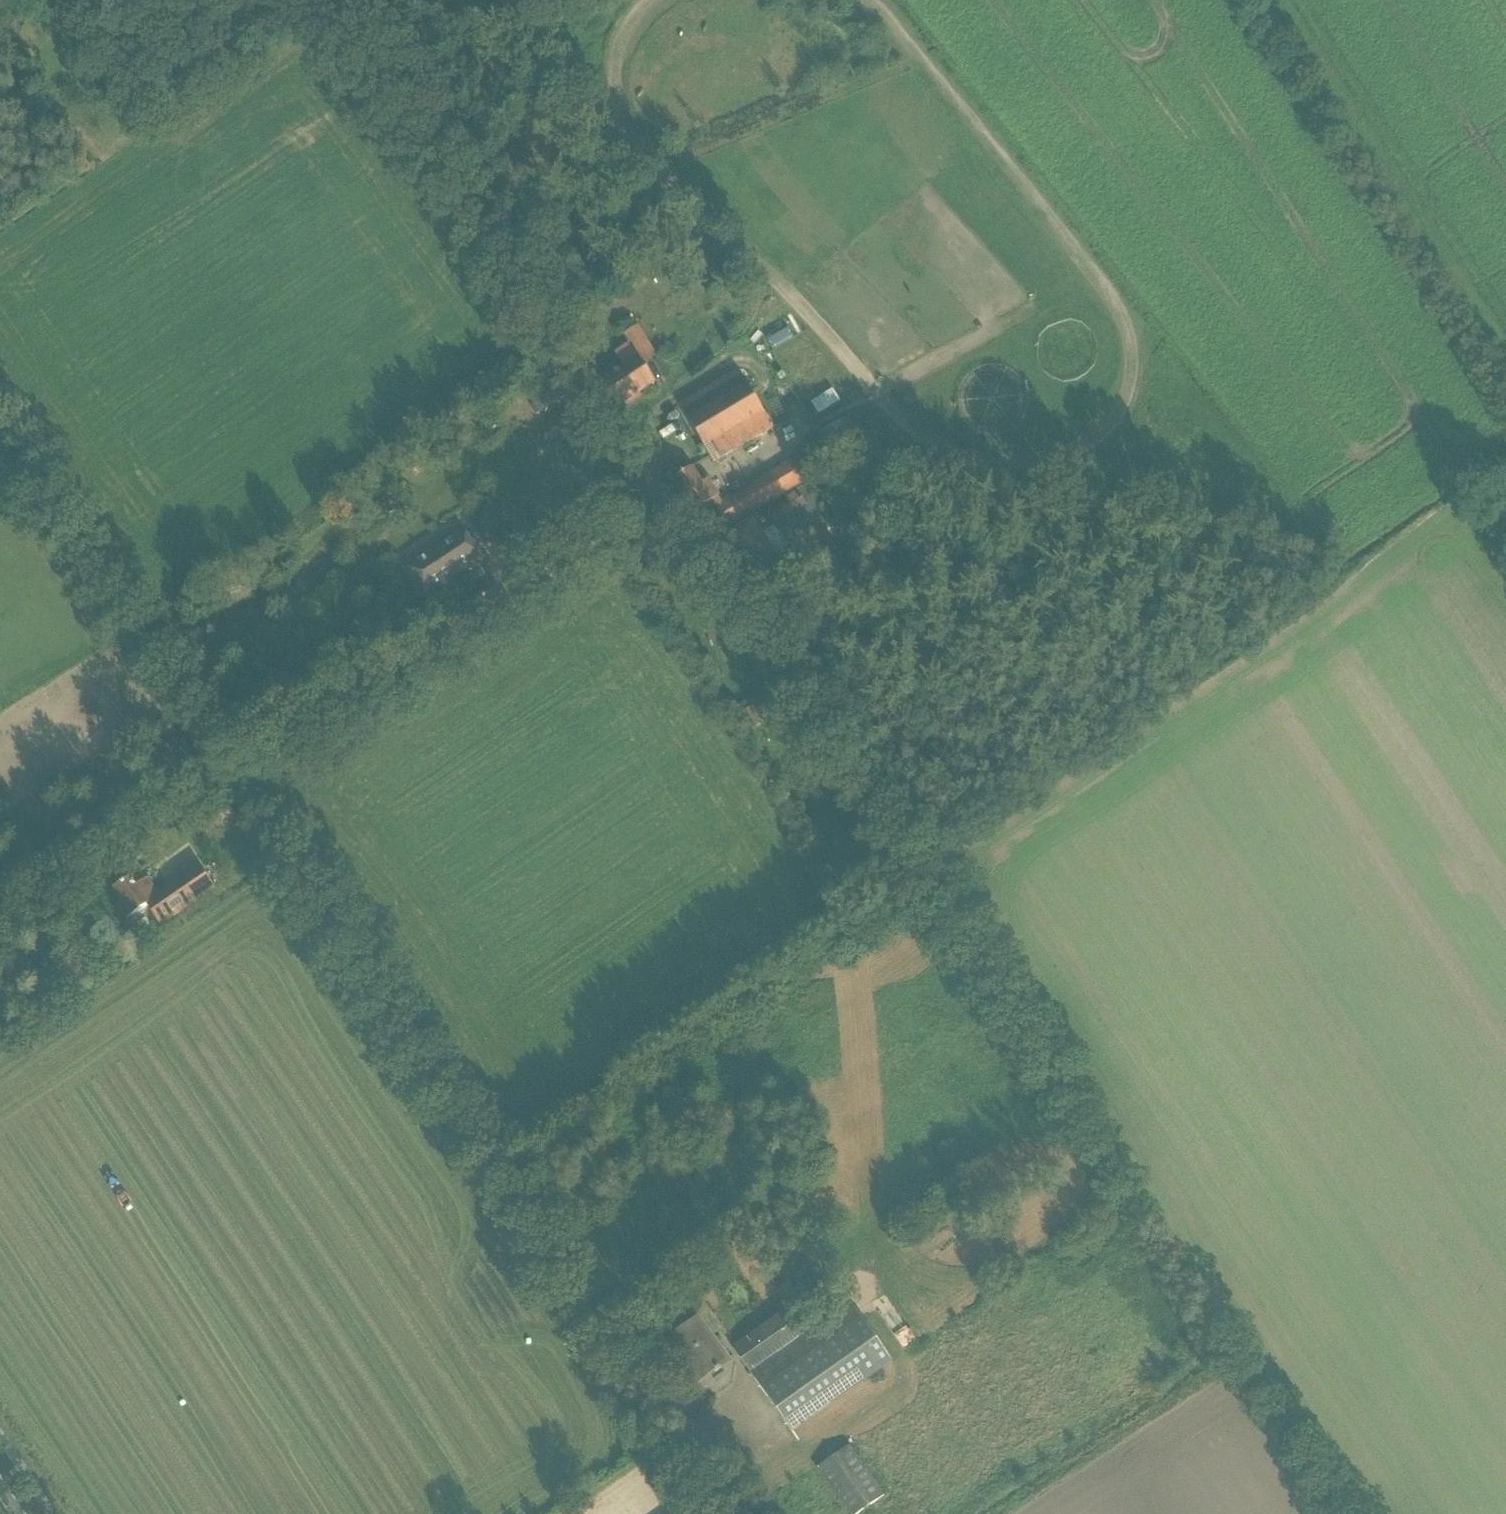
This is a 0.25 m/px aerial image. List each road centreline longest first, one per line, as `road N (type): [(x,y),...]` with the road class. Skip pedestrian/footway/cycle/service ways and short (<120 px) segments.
road 1 (track): [(0,929),(599,547),(661,489),(329,0)]
road 2 (track): [(1505,373),(1260,0)]
road 3 (track): [(0,436),(230,780)]
road 4 (track): [(798,692),(661,489)]
road 5 (track): [(14,0),(16,129),(0,141)]
road 6 (track): [(683,1437),(575,1513)]

